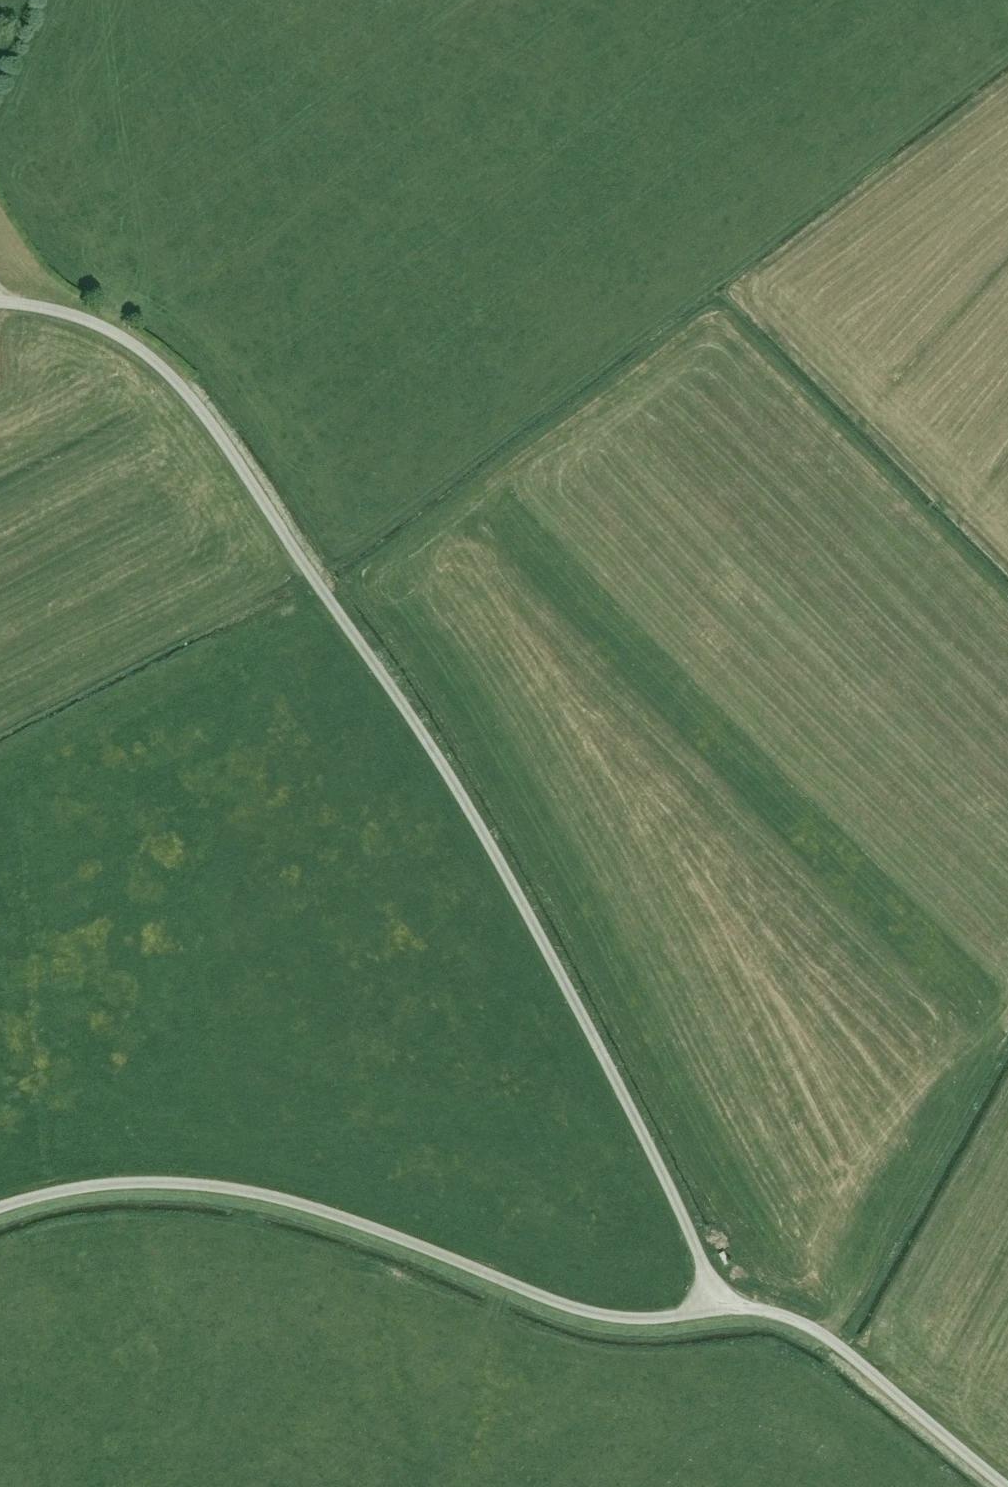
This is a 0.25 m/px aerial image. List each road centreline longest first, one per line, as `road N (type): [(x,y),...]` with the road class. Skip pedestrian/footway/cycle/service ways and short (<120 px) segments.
road 1 (unclassified): [(716,1299),(637,1119),(481,829),(206,420),(161,368),(116,333),(71,313),(0,301)]
road 2 (unclassified): [(0,1207),(117,1184),(245,1190),(374,1228),(589,1312),(680,1314),(716,1299)]
road 3 (unclassified): [(1007,1486),(832,1343),(796,1321),(716,1299)]

